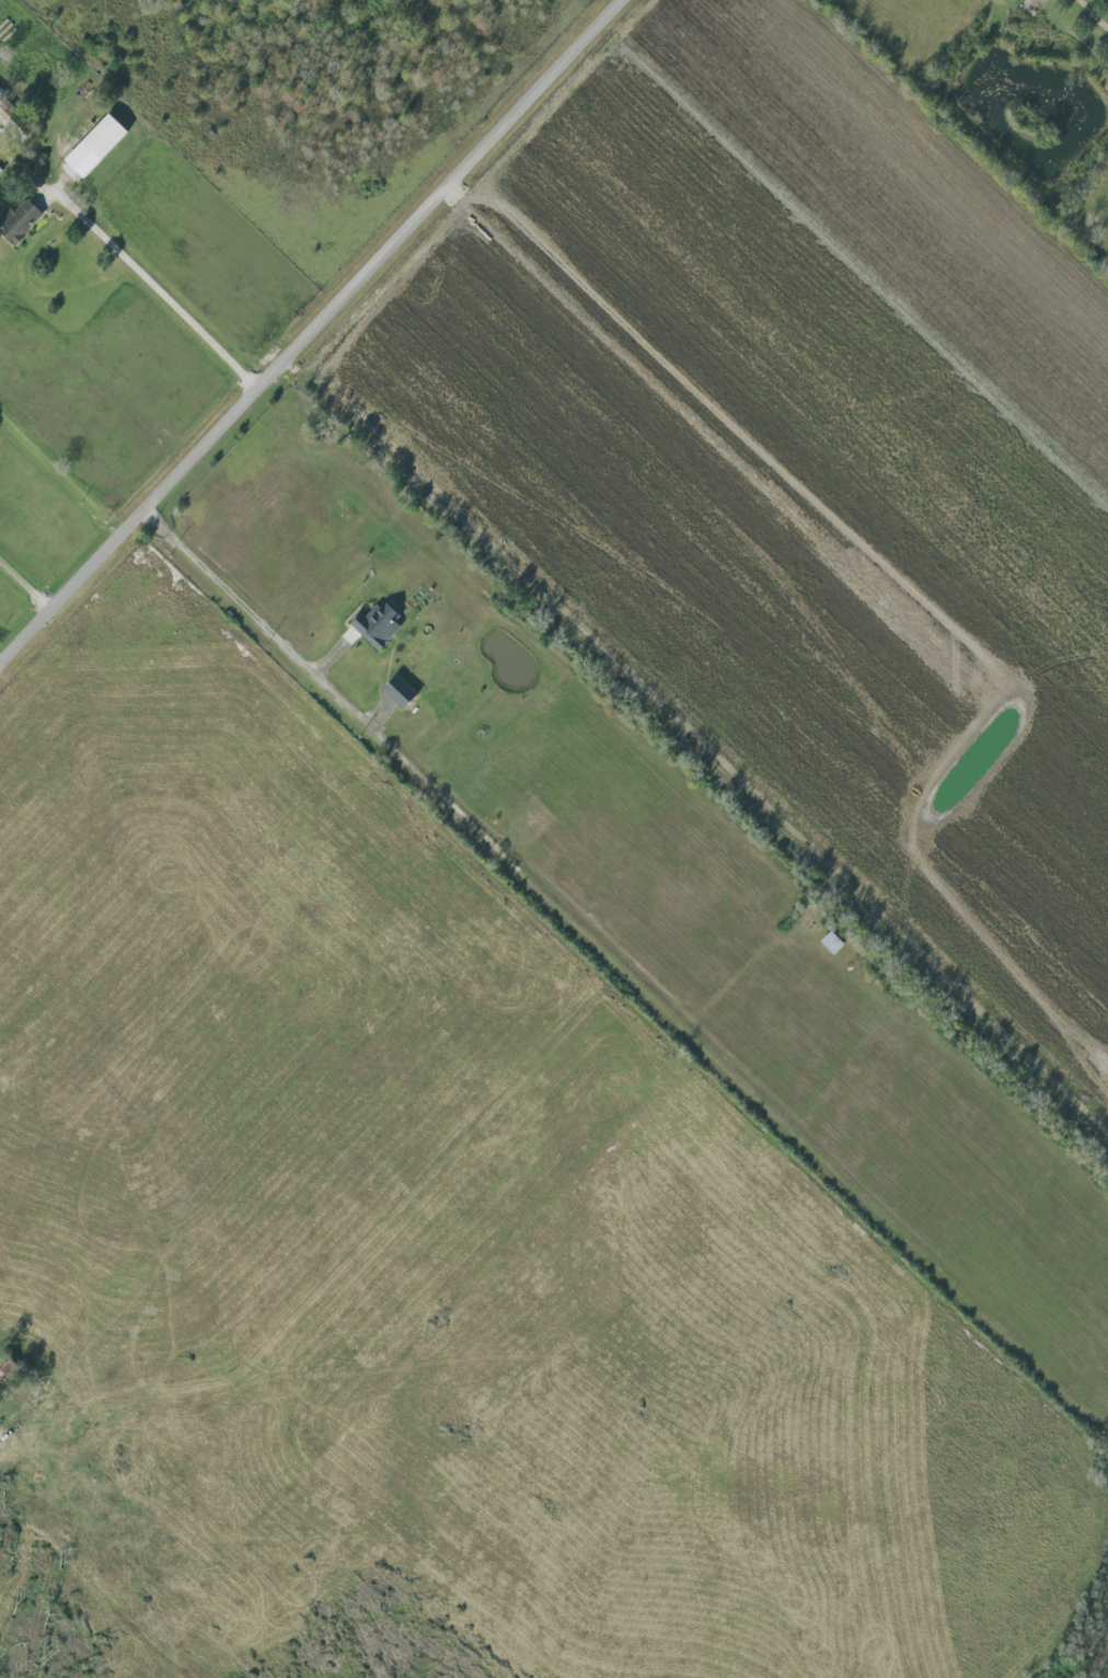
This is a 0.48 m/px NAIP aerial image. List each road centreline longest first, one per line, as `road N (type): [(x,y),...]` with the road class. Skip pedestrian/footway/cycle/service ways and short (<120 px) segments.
road 1 (residential): [(0,665),(621,0)]
road 2 (residential): [(808,0),(1107,290)]

